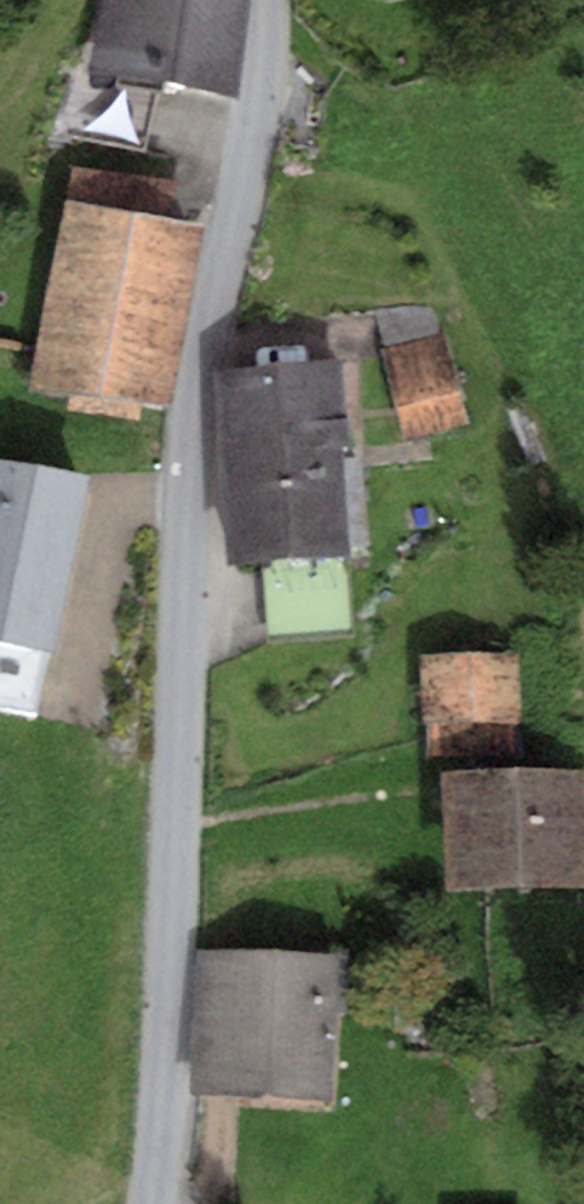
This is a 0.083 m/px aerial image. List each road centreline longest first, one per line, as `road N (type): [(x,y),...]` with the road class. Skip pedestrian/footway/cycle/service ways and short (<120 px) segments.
road 1 (residential): [(146,1203),(160,1131),(189,481),(201,377),(259,131),(269,0)]

